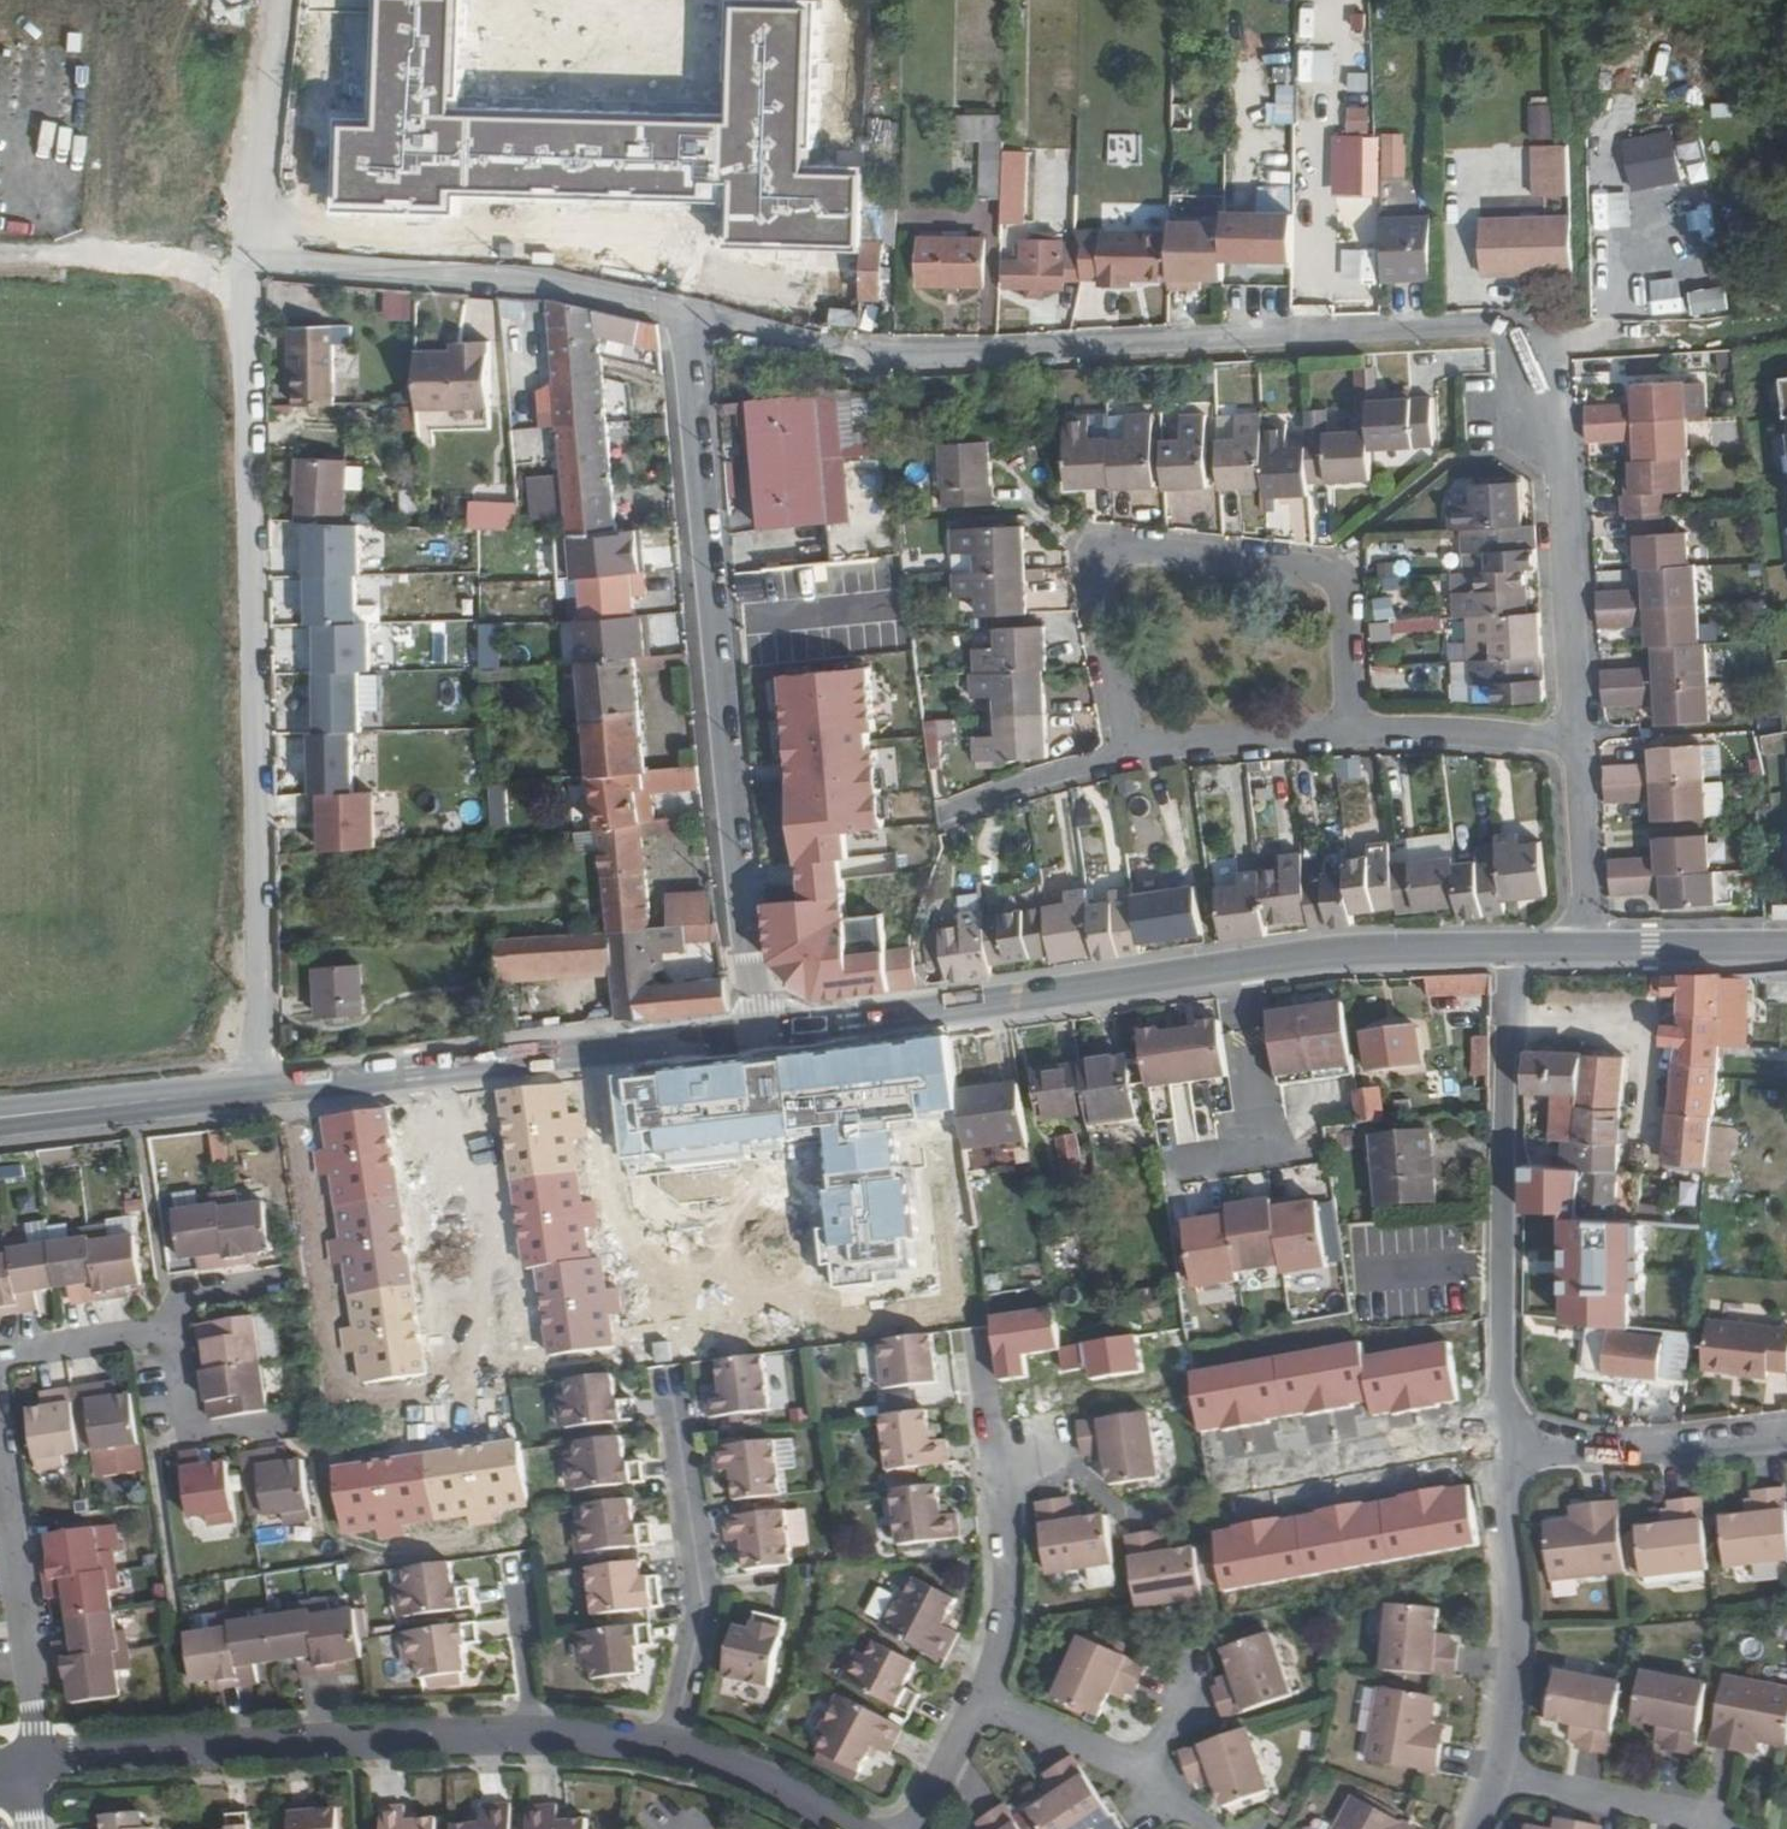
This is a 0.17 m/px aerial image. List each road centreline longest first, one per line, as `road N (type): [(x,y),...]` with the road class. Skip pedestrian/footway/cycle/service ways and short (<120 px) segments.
road 1 (residential): [(687,311),(879,355),(1461,326),(1518,330),(1560,466),(1577,740)]
road 2 (unclassified): [(248,258),(259,1091)]
road 3 (tertiary): [(1516,949),(1285,958),(763,1033)]
road 4 (residential): [(763,1033),(710,601),(687,311)]
road 5 (residential): [(1352,728),(1343,597),(1330,575),(1117,544),(1103,552),(1097,575),(1130,752)]
road 6 (track): [(0,255),(248,258),(270,0)]
road 7 (residential): [(33,1765),(73,1756),(533,1735)]
road 8 (residential): [(1516,949),(1500,1397),(1518,1435)]
road 9 (residential): [(248,258),(552,277),(687,311)]
road 10 (residential): [(437,1070),(485,1388),(394,1402)]
road 11 (residential): [(671,1748),(704,1607),(669,1384)]
road 12 (residential): [(1498,1773),(1516,1636),(1501,1469),(1518,1435)]
road 13 (tertiary): [(763,1033),(437,1070)]
road 14 (residential): [(0,1458),(36,1729),(33,1765)]
road 15 (residential): [(1518,1435),(1545,1450),(1581,1455),(1786,1440)]
road 16 (track): [(1518,330),(1737,331),(1786,321)]
road 17 (tertiary): [(259,1091),(0,1118)]
road 18 (residential): [(996,1457),(1010,1587),(982,1700)]
road 19 (residential): [(1727,1822),(1498,1773)]
road 20 (residential): [(1577,740),(1352,728)]
road 21 (residential): [(1352,728),(1130,752)]
road 22 (residential): [(1577,740),(1586,948)]
road 23 (residential): [(1130,752),(940,816)]
road 24 (tertiary): [(1786,947),(1586,948)]
road 25 (residential): [(671,1748),(761,1778),(850,1828)]
road 26 (residential): [(271,1423),(185,1435),(167,1328)]
road 27 (tertiary): [(437,1070),(259,1091)]
road 28 (residential): [(1137,1777),(982,1700)]
road 29 (residential): [(167,1328),(0,1351)]
road 30 (residential): [(533,1735),(513,1584)]
road 31 (residential): [(982,1700),(909,1828)]
road 32 (residential): [(287,1279),(188,1293),(167,1328)]
road 33 (residential): [(533,1735),(671,1748)]
road 34 (residential): [(977,1329),(996,1457)]
road 35 (residential): [(1137,1777),(1201,1667)]

